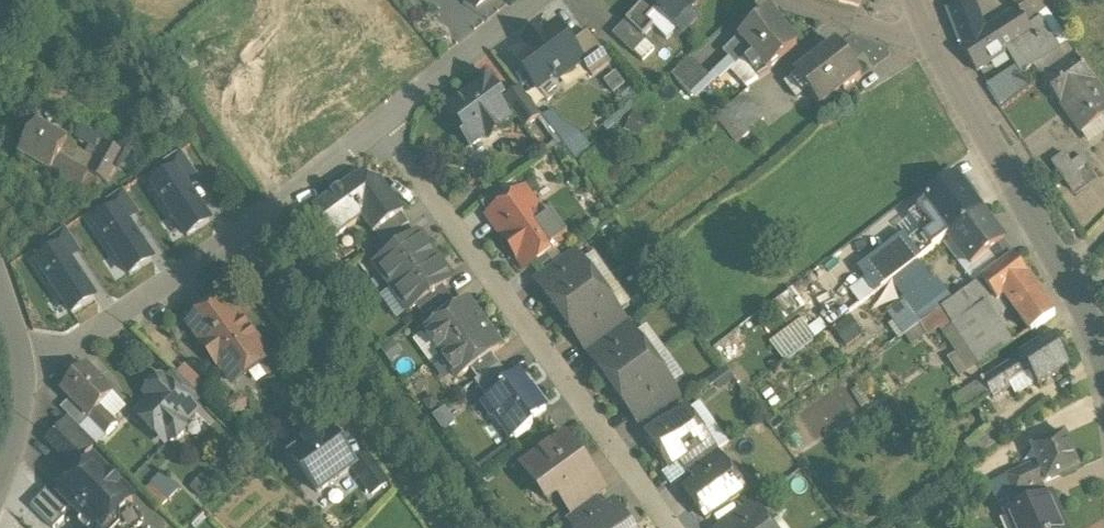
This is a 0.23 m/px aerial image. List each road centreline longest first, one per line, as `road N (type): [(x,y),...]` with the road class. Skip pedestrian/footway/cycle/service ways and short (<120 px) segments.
road 1 (residential): [(381,129),(666,527)]
road 2 (residential): [(24,372),(80,345),(239,241),(381,129)]
road 3 (tertiary): [(1103,359),(1064,271),(926,27)]
road 4 (residential): [(381,129),(543,0)]
road 5 (residential): [(784,0),(892,34),(926,27)]

